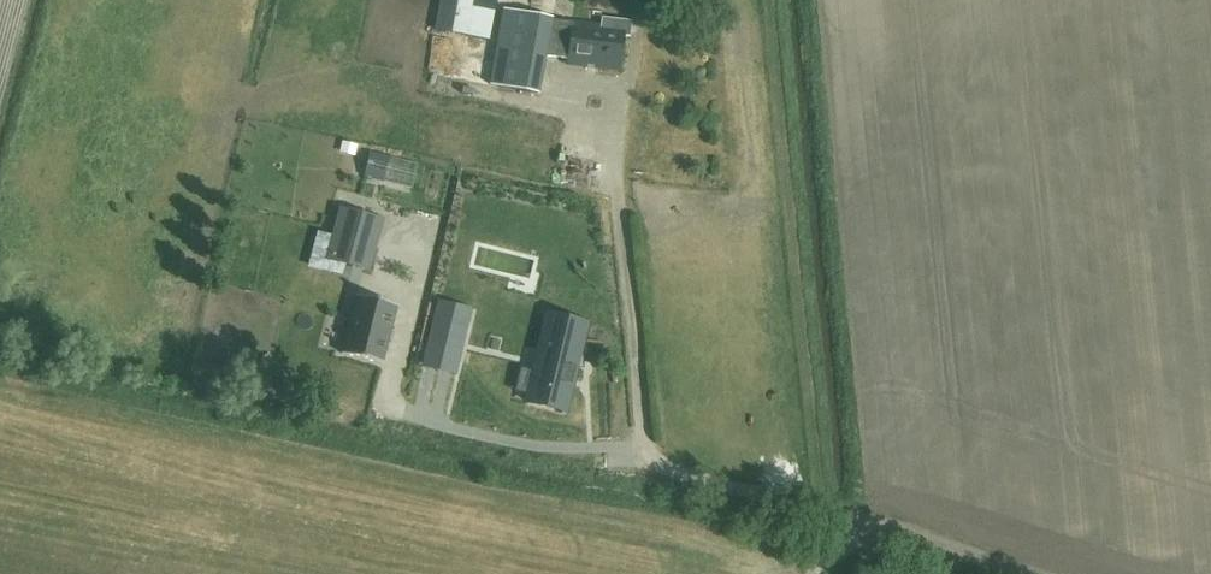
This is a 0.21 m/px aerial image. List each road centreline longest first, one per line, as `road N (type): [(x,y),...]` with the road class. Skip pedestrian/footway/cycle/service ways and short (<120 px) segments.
road 1 (track): [(840,519),(850,536),(827,563),(751,562),(0,378)]
road 2 (track): [(641,474),(840,519),(1021,573)]

